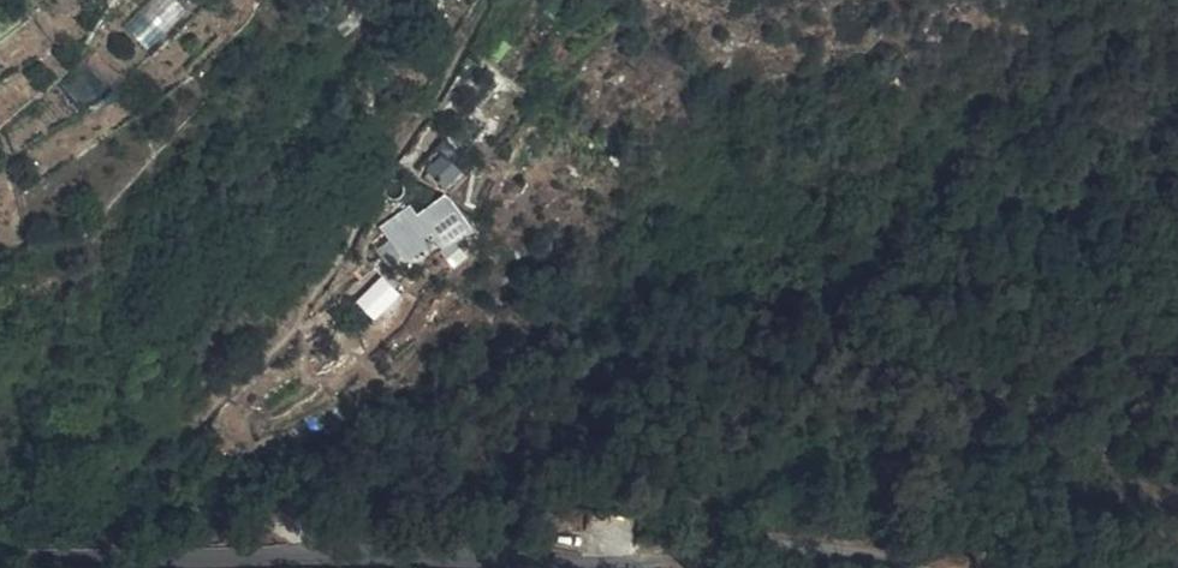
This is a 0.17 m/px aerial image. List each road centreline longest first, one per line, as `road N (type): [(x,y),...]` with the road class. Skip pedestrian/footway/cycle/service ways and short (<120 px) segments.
road 1 (residential): [(0,559),(357,552),(646,567)]
road 2 (residential): [(646,567),(728,546),(916,567)]

